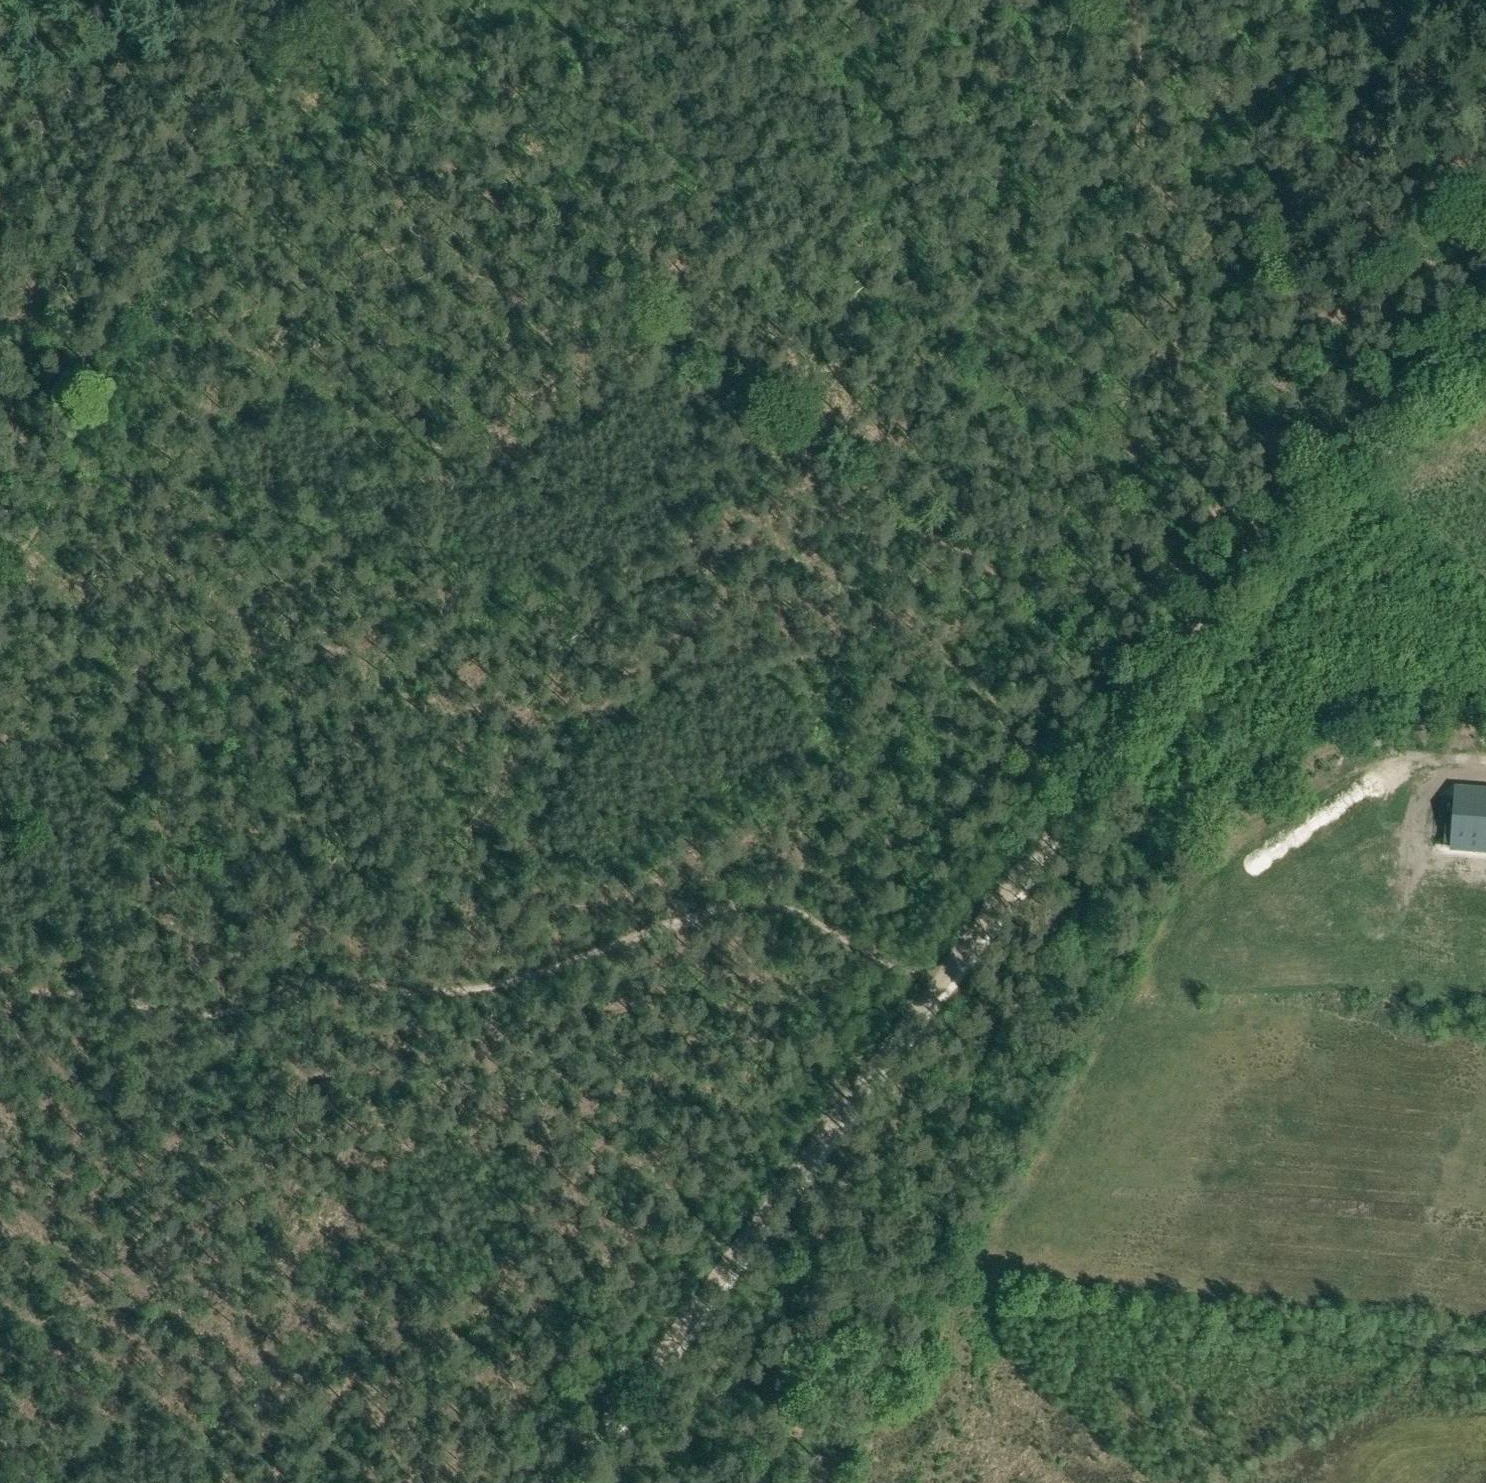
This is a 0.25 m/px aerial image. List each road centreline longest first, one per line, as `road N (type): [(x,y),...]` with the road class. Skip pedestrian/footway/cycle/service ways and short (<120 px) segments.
road 1 (track): [(552,1482),(1242,553),(1296,490),(1485,333)]
road 2 (track): [(0,995),(29,989),(219,1006),(319,981),(466,990),(785,902),(937,986)]

